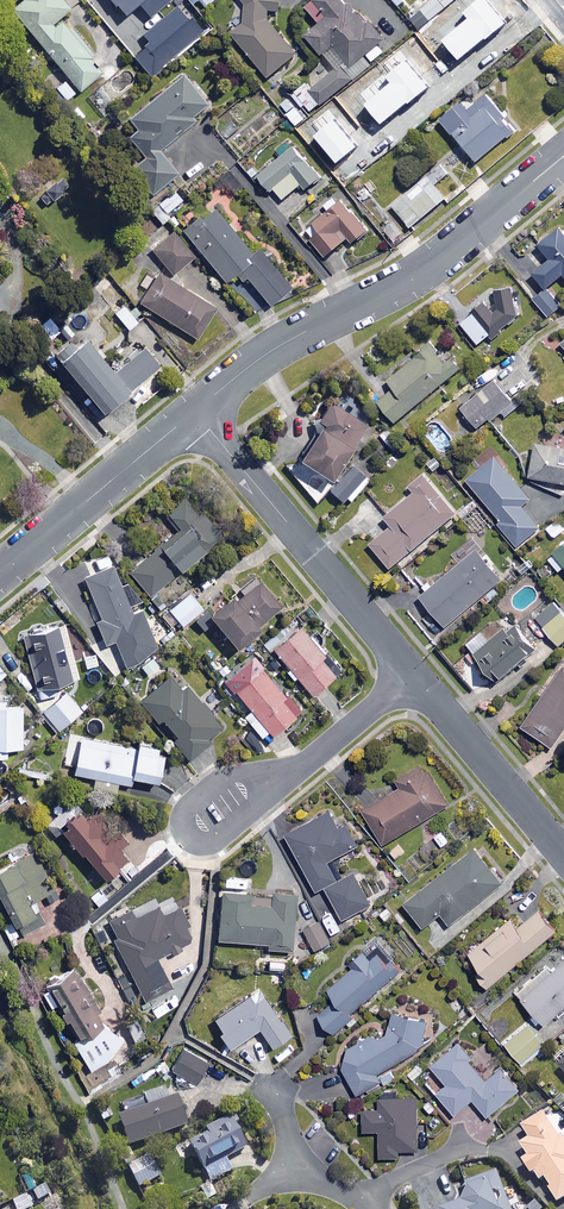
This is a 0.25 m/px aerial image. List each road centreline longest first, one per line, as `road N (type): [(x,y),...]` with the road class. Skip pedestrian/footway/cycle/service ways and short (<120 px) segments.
road 1 (residential): [(563,155),(420,270),(276,347),(193,411)]
road 2 (residential): [(413,676),(193,411)]
road 3 (residential): [(193,411),(0,572)]
road 4 (residential): [(563,855),(413,676)]
road 5 (residential): [(299,765),(235,772),(187,806),(188,838),(199,845),(218,838)]
road 6 (residential): [(272,1087),(303,1166),(368,1208)]
road 7 (residential): [(299,765),(413,676)]

